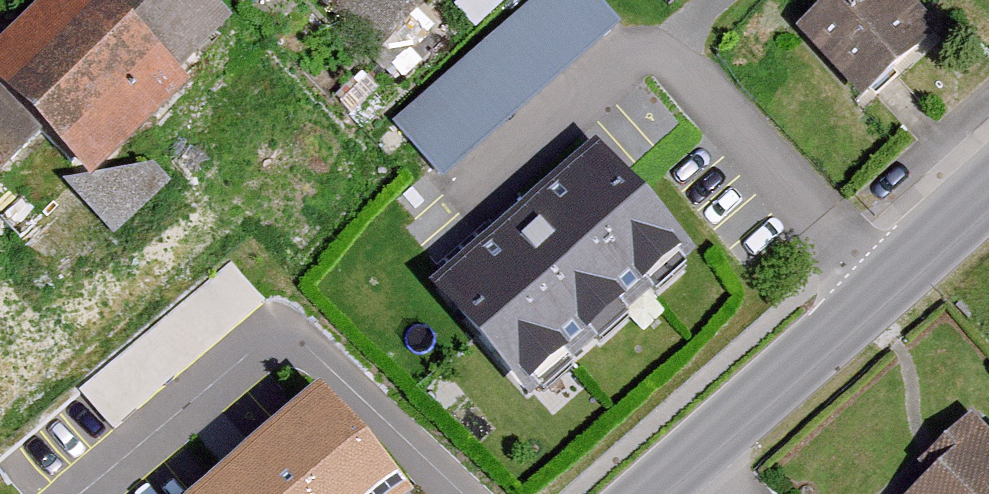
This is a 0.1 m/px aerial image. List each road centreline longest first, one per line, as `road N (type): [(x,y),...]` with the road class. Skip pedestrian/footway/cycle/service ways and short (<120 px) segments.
road 1 (residential): [(667,43),(879,284)]
road 2 (secondary): [(648,493),(879,284)]
road 3 (residential): [(464,203),(667,43)]
road 4 (secondary): [(879,284),(988,187)]

